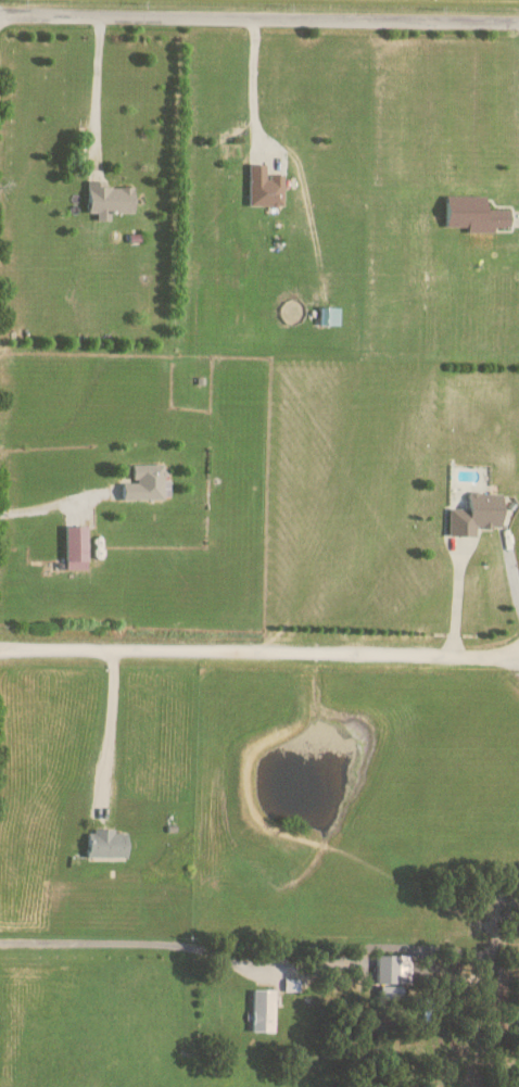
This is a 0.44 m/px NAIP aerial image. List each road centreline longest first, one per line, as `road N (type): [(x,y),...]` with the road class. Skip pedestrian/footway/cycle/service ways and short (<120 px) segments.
road 1 (residential): [(518,26),(0,20)]

